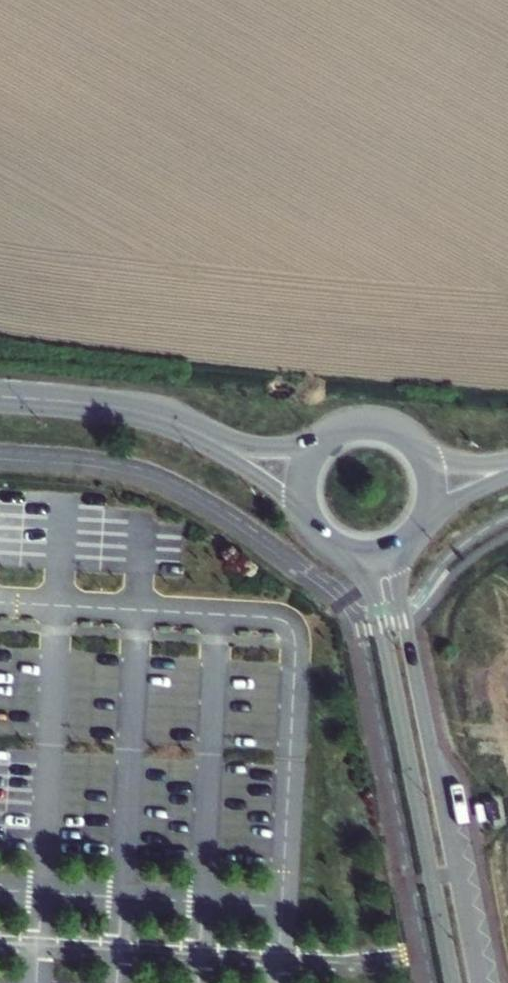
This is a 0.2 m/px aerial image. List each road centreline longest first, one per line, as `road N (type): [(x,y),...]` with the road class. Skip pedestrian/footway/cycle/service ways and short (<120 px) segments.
road 1 (unclassified): [(341,549),(380,613),(453,982)]
road 2 (unclassified): [(476,982),(399,593),(408,542)]
road 3 (secondary): [(159,416),(267,483),(314,527)]
road 4 (secondary): [(327,438),(286,448),(247,446),(159,416)]
road 5 (secondary): [(0,397),(159,416)]

